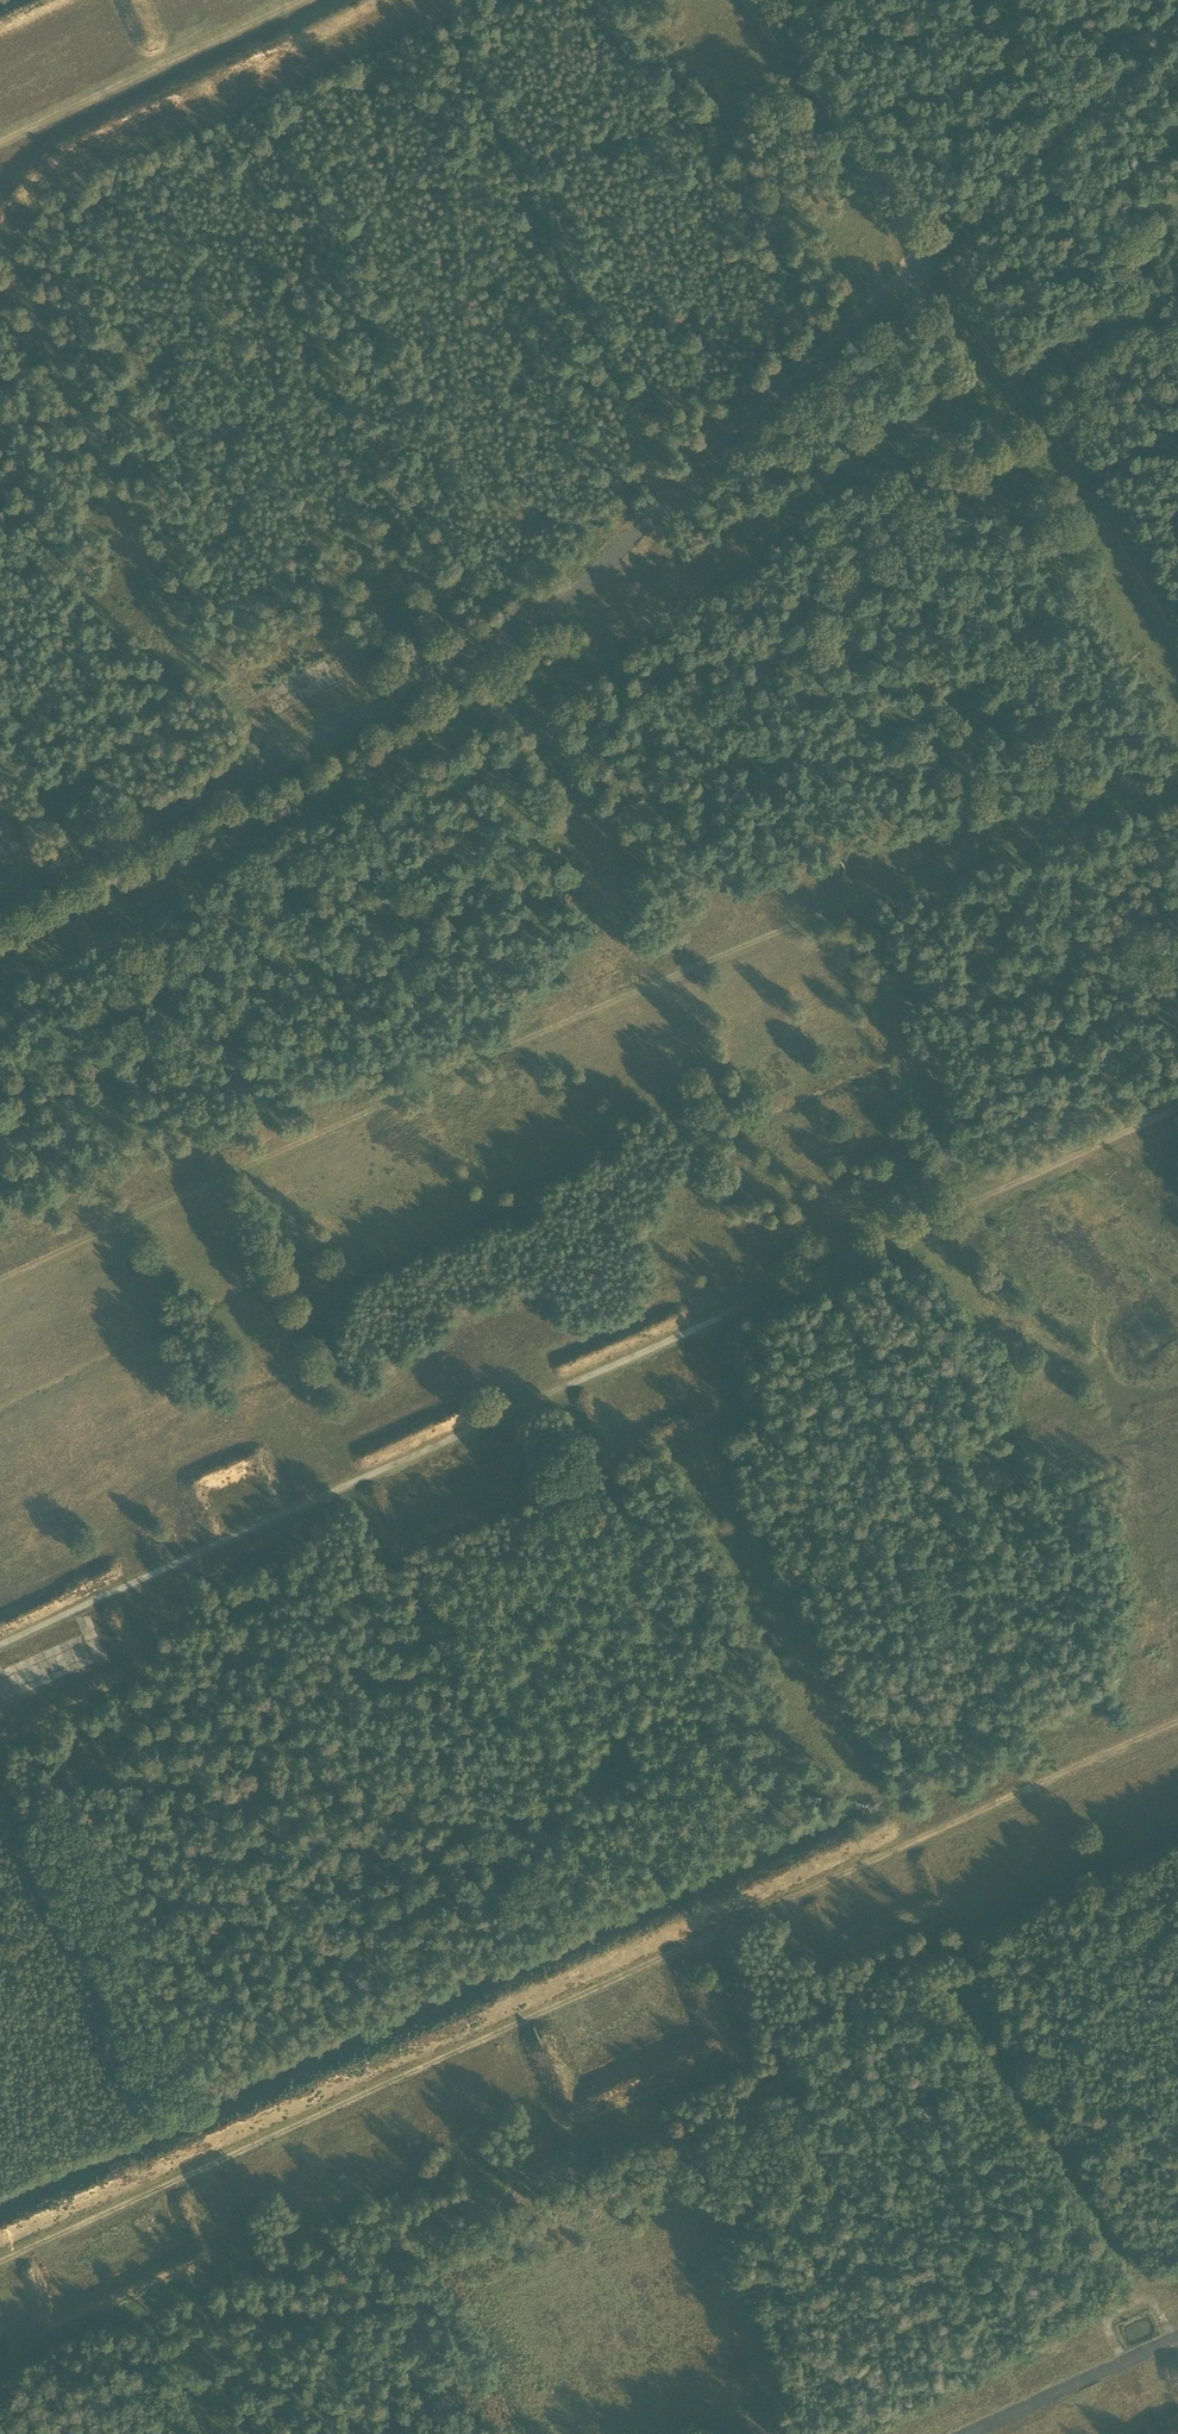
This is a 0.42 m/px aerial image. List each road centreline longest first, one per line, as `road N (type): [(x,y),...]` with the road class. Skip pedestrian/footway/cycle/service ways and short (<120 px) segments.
road 1 (track): [(0,2271),(1177,1726)]
road 2 (track): [(0,1647),(1177,1106)]
road 3 (track): [(1177,797),(964,859),(784,928),(0,1284)]
road 4 (track): [(0,902),(554,608),(936,254)]
road 5 (track): [(746,0),(1068,455),(1177,635)]
road 6 (track): [(1177,24),(936,254)]
road 7 (track): [(0,140),(295,0)]
road 8 (track): [(973,2433),(1177,2340)]

